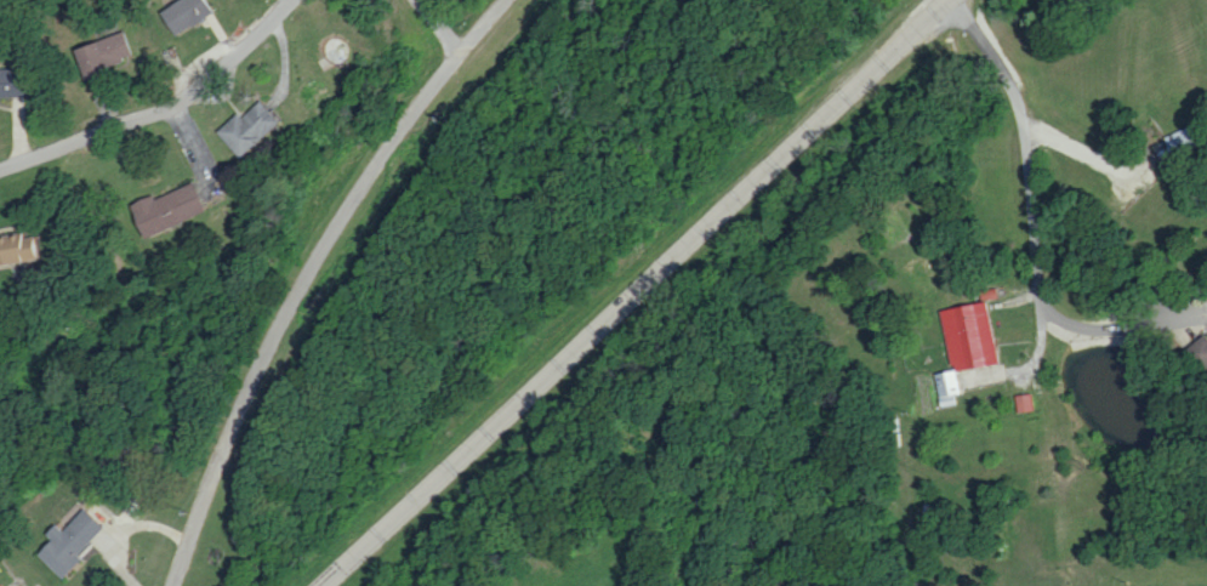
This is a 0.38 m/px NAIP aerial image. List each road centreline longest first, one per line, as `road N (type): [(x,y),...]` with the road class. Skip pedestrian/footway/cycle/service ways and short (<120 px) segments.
road 1 (secondary): [(325,585),(944,0)]
road 2 (residential): [(173,585),(275,337),(427,96),(460,58)]
road 3 (residential): [(0,171),(133,115),(206,98),(295,0)]

